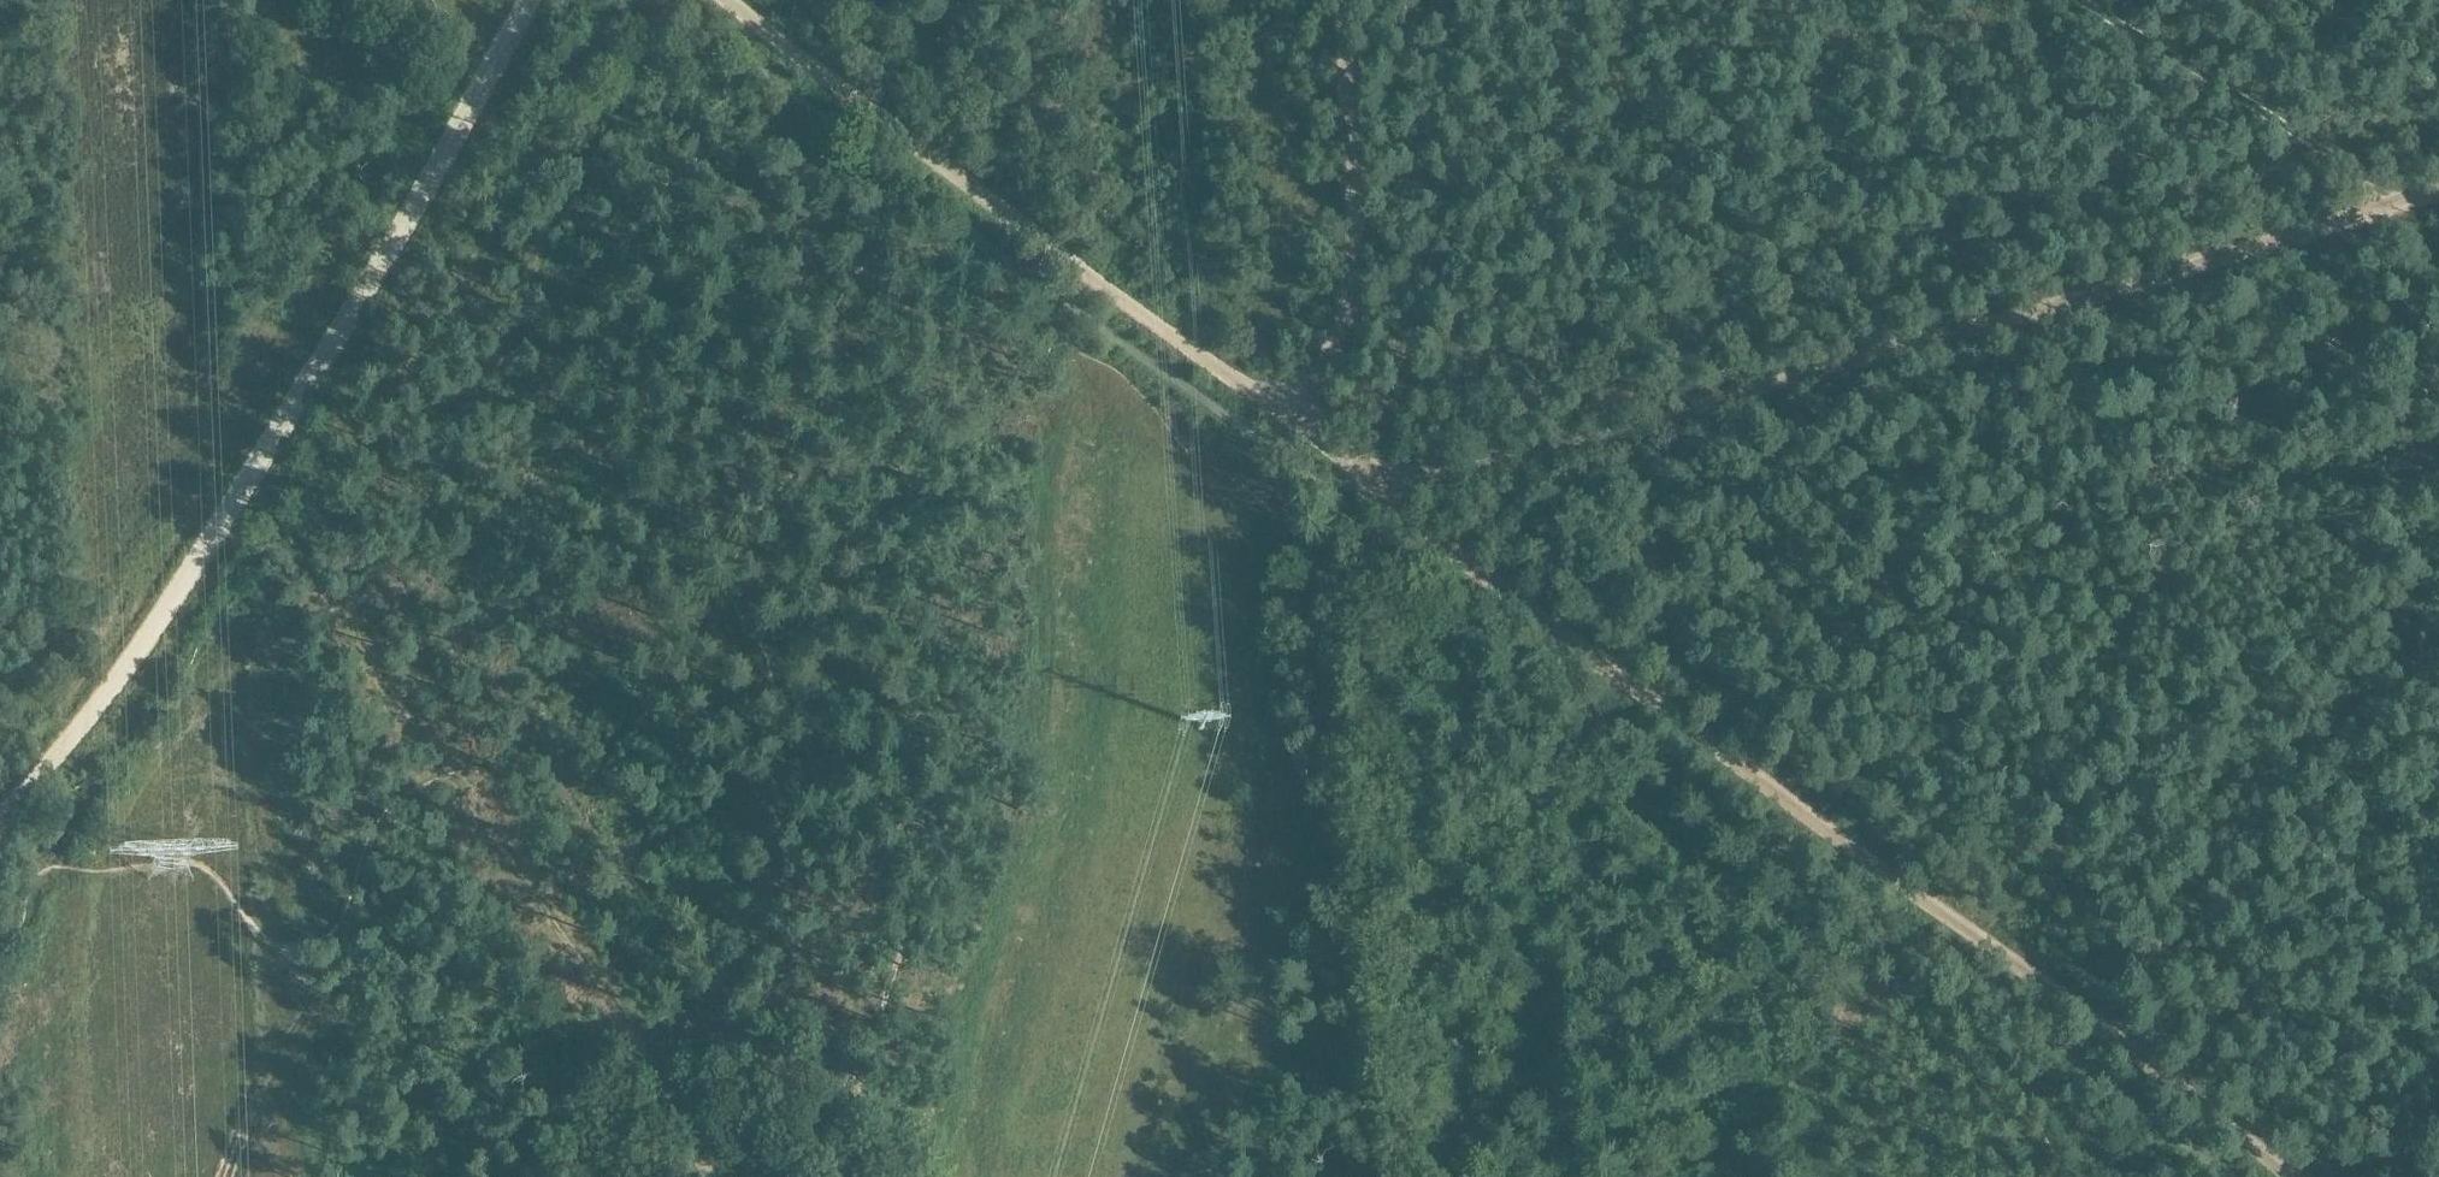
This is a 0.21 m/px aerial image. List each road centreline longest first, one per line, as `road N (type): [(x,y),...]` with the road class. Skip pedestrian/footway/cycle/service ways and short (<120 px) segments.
road 1 (track): [(728,0),(901,137),(1352,463),(1413,523),(1871,858),(2278,1176)]
road 2 (track): [(1378,484),(1484,470),(1624,434),(2438,193)]
road 3 (track): [(716,1176),(462,772),(295,560),(258,463)]
road 4 (track): [(1373,1176),(1310,560),(1352,463)]
road 5 (track): [(258,463),(531,0)]
road 6 (track): [(0,817),(83,727),(258,463)]
road 7 (track): [(1289,420),(1348,310),(1356,258),(1345,0)]

